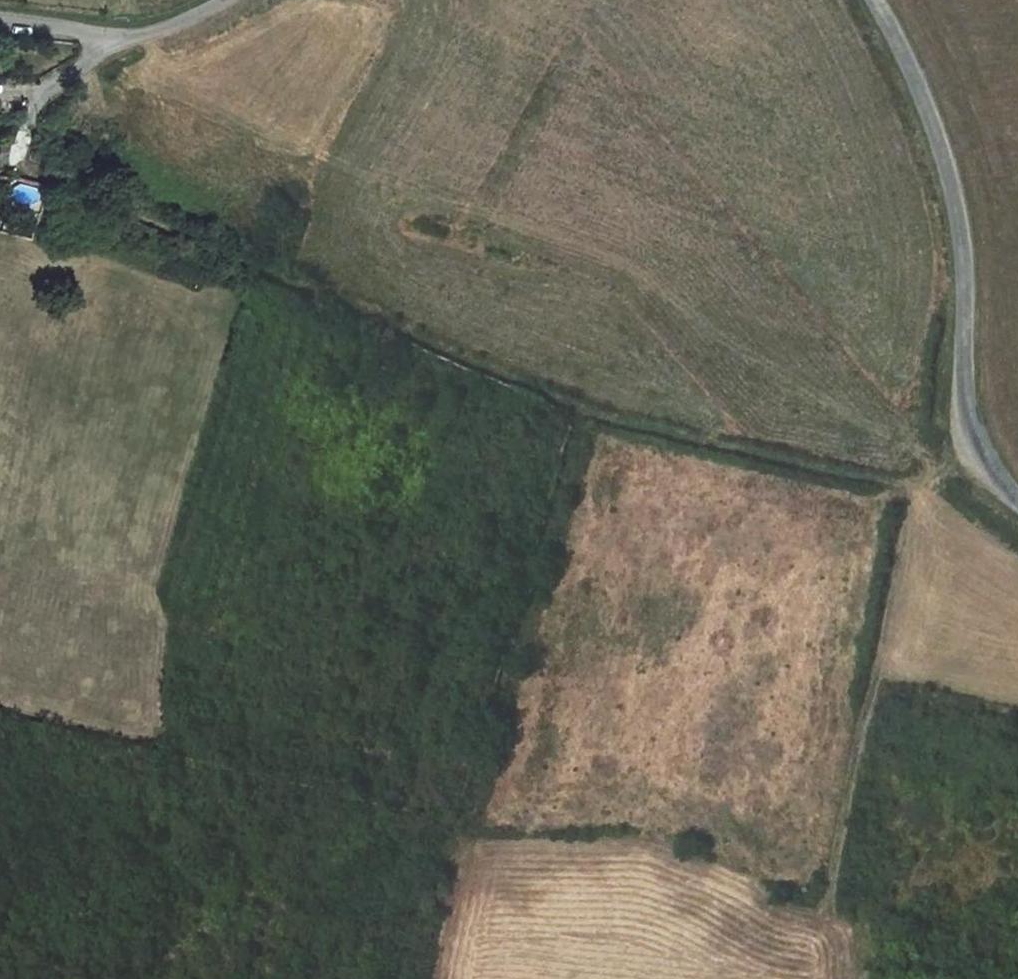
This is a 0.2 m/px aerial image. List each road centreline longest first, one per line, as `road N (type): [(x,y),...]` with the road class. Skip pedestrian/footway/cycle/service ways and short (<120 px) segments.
road 1 (unclassified): [(873,0),(951,180),(965,290),(967,432),(1017,504)]
road 2 (unclassified): [(0,21),(145,34),(224,0)]

